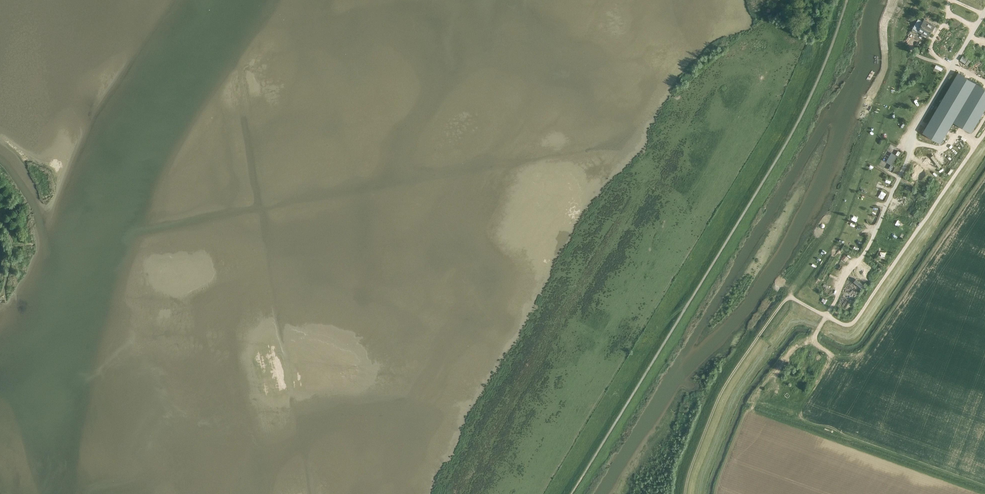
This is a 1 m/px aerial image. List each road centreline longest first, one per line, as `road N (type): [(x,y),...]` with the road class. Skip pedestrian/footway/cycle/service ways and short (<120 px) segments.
road 1 (track): [(984,134),(855,322),(845,325),(787,299),(718,400),(686,493)]
road 2 (track): [(916,38),(913,54),(941,61),(932,43),(951,15),(975,27),(984,13)]

